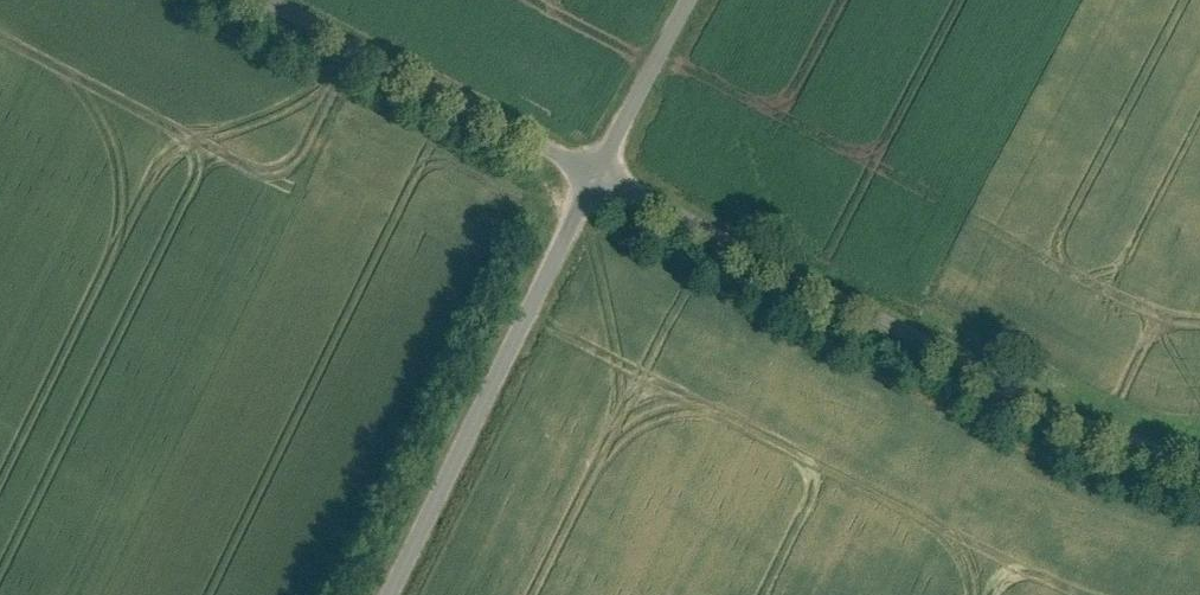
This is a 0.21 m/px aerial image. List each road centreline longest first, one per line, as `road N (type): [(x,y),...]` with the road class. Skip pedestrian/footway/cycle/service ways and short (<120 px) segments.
road 1 (unclassified): [(586,170),(1199,461)]
road 2 (unclassified): [(378,594),(586,170)]
road 3 (unclassified): [(258,0),(586,170)]
road 4 (unclassified): [(586,170),(674,0)]

